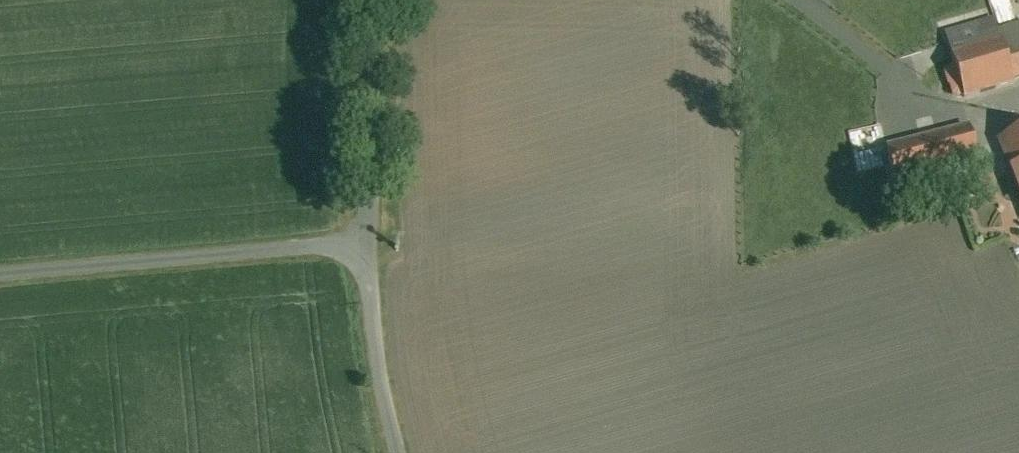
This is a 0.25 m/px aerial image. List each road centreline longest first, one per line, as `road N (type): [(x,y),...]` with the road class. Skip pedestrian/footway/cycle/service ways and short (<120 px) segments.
road 1 (unclassified): [(366,247),(0,278)]
road 2 (unclassified): [(379,0),(366,247)]
road 3 (unclassified): [(399,452),(382,387),(366,247)]

